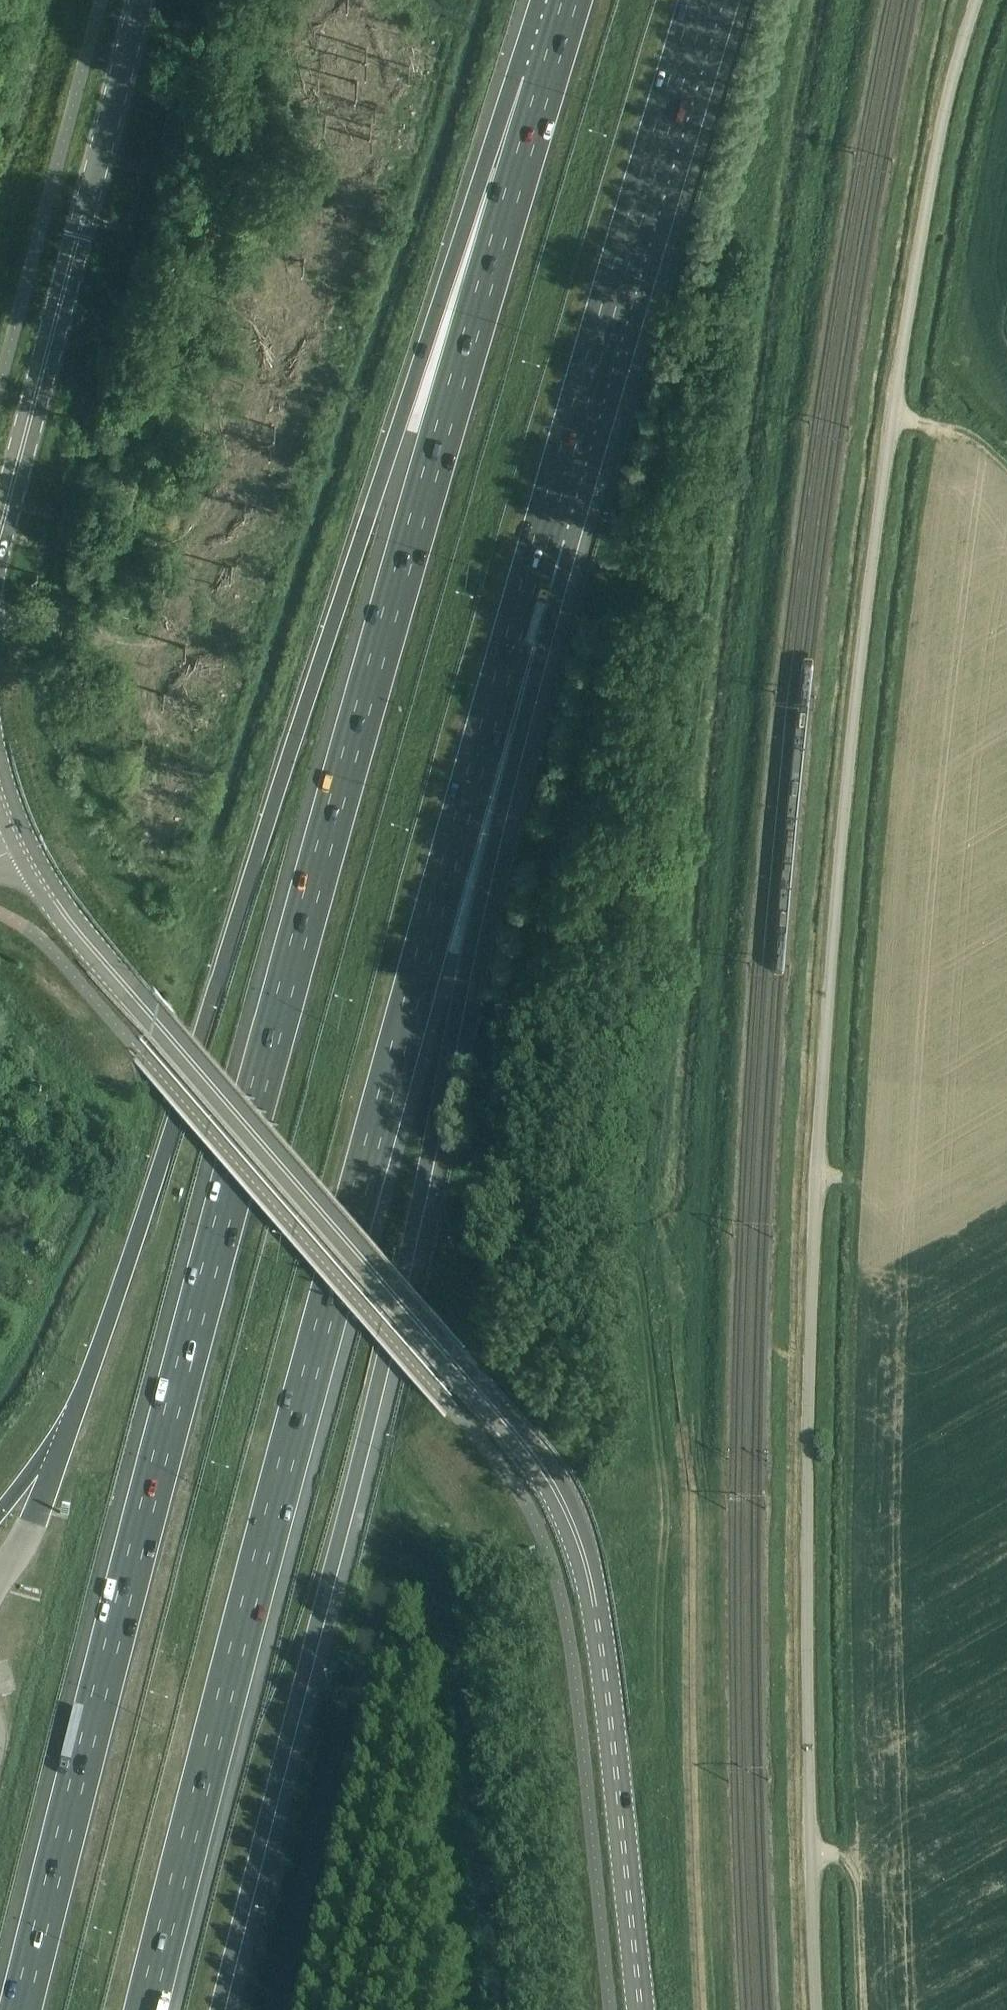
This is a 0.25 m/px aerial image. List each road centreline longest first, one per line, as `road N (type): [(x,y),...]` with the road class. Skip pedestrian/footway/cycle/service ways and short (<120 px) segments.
road 1 (unclassified): [(816,2009),(806,1544),(826,1015),(890,421),(942,121),(976,0)]
road 2 (track): [(714,2009),(697,1397),(716,1102),(748,703),(780,462),(858,0)]
road 3 (motorway): [(545,81),(209,1262),(21,2009)]
road 4 (motorway): [(145,2009),(312,1356),(542,534)]
road 5 (motorway): [(216,2009),(385,1368),(542,534)]
road 6 (motorway): [(545,81),(444,293),(66,1435)]
road 7 (tertiary): [(640,2009),(592,1583),(557,1489),(512,1425),(64,914),(23,842)]
road 8 (motorway): [(542,534),(701,0)]
road 9 (tertiary): [(0,528),(140,0)]

